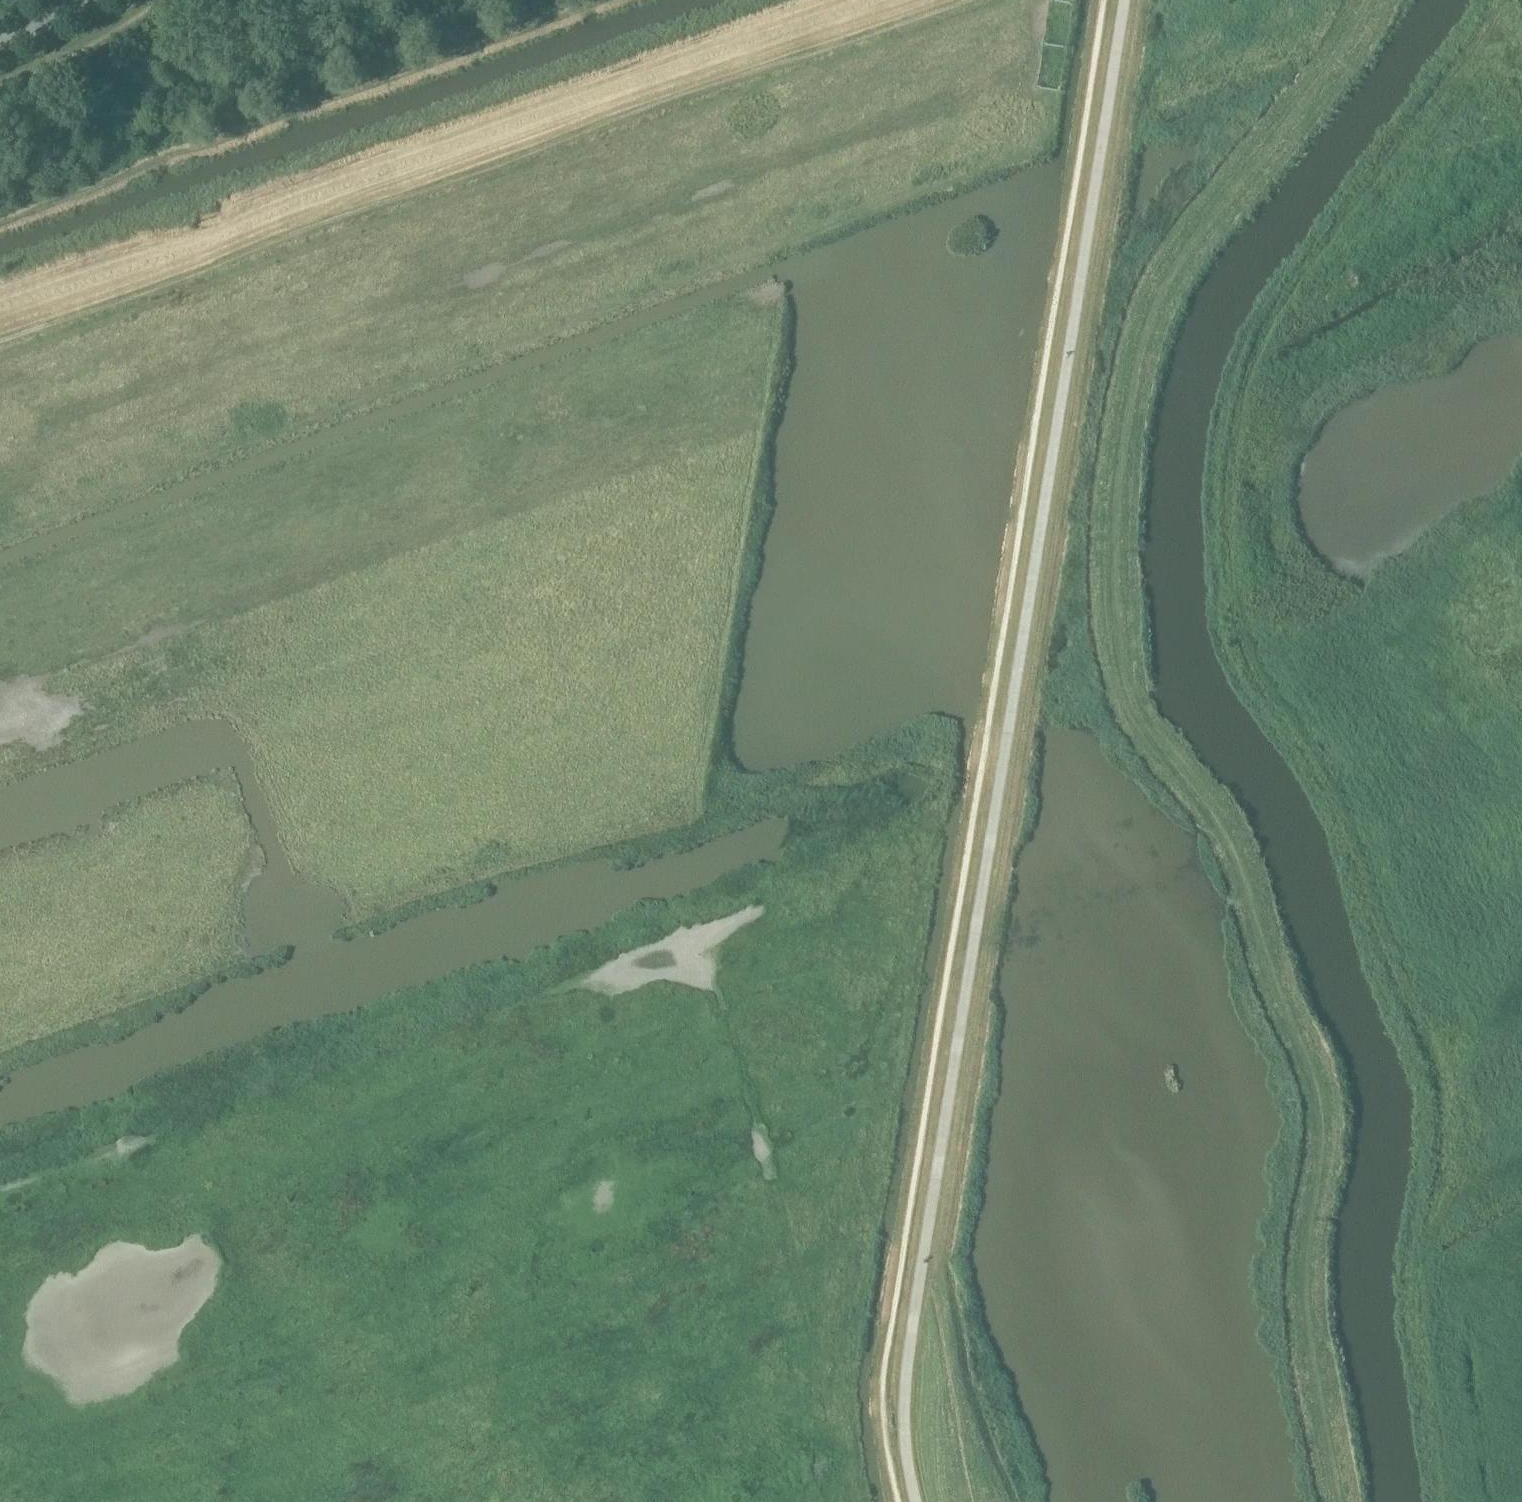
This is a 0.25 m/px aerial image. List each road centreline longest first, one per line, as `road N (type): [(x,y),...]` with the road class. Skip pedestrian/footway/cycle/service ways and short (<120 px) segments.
road 1 (track): [(1500,0),(1268,324),(1237,404),(1225,471),(1228,578),(1249,656),(1327,785),(1446,1096),(1445,1170),(1418,1303),(1449,1501)]

